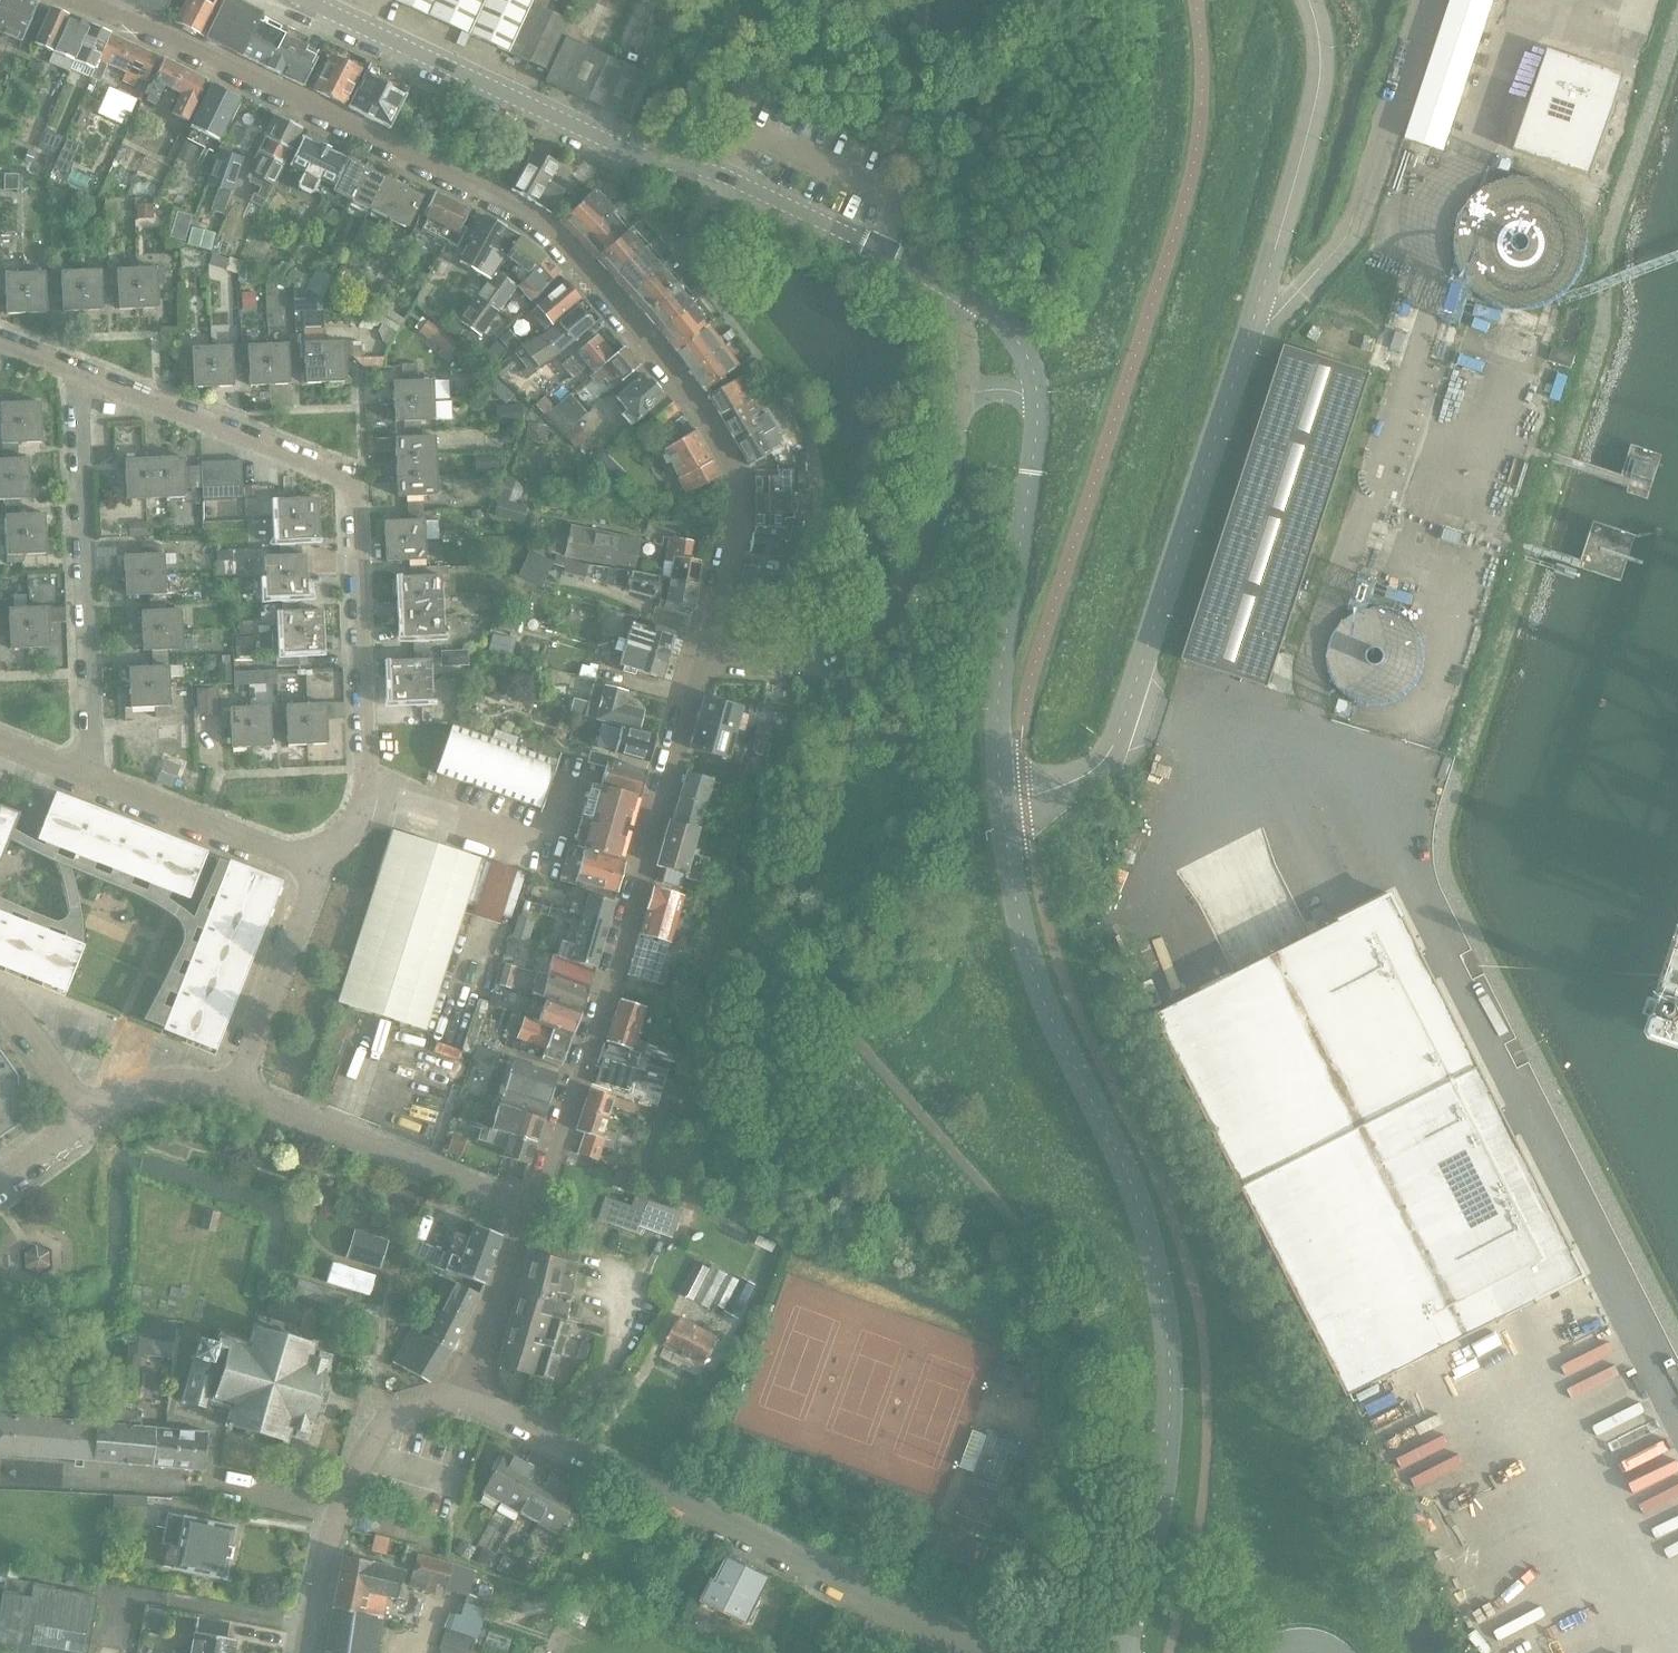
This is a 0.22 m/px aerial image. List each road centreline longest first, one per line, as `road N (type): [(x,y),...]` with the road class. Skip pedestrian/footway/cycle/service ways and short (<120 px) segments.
road 1 (residential): [(76,0),(220,61),(534,222),(620,309),(711,432),(732,475),(727,552),(695,664)]
road 2 (unclassified): [(1001,804),(1101,770),(1131,712),(1318,92),(1309,0)]
road 3 (unclassified): [(1117,1652),(1153,1538),(1168,1454),(1170,1360),(1160,1274),(1128,1180),(1034,972),(1001,804)]
road 4 (unclassified): [(956,287),(716,173),(616,145),(304,0)]
road 5 (residential): [(319,866),(361,812),(365,768),(355,481),(78,372)]
road 6 (tertiary): [(1016,1652),(889,1604),(463,1394)]
road 7 (residential): [(695,664),(603,1003),(530,1202)]
road 8 (unclassified): [(695,664),(799,664),(877,627),(909,593),(927,552),(965,397)]
road 9 (unclassified): [(1001,804),(1001,666),(1039,393)]
road 10 (residential): [(90,776),(78,372)]
road 11 (tertiary): [(311,1652),(337,1520),(384,1422),(433,1395),(463,1394)]
road 12 (residential): [(237,1091),(530,1202)]
road 13 (residential): [(319,866),(90,776)]
road 14 (unclassified): [(237,1091),(319,866)]
road 15 (residential): [(463,1394),(530,1202)]
road 16 (residential): [(89,1109),(169,1080),(237,1091)]
road 17 (unclassified): [(1039,393),(1028,355),(1007,324),(956,287)]
road 18 (residential): [(89,1109),(0,1006)]

